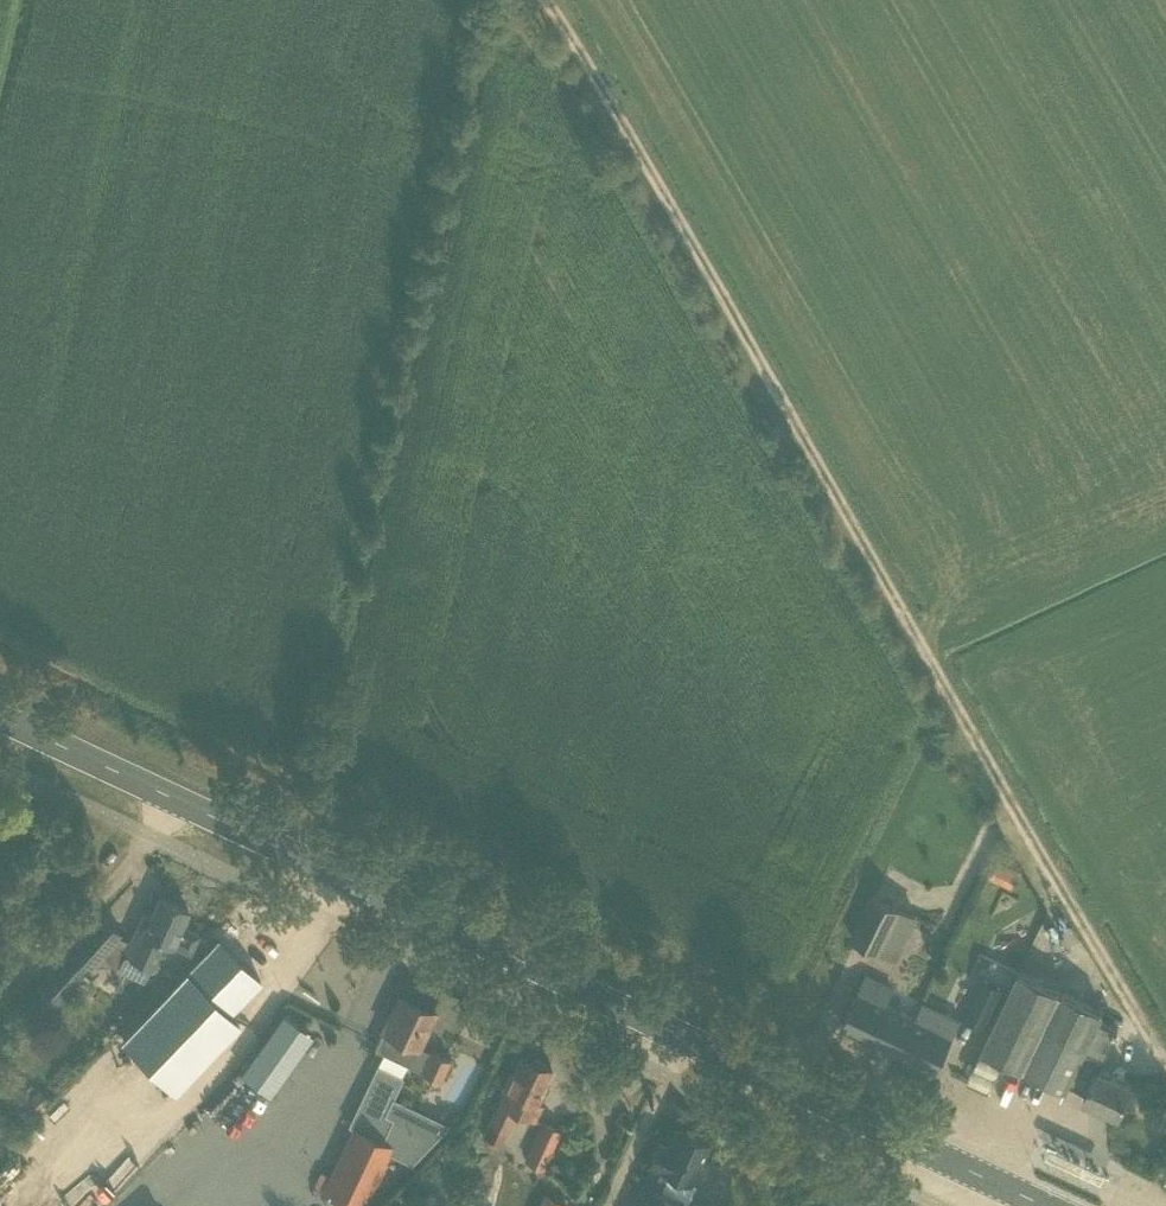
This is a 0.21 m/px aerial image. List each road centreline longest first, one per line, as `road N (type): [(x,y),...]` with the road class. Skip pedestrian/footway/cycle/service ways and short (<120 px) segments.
road 1 (track): [(1165,1065),(555,0)]
road 2 (tertiary): [(1046,1205),(0,719)]

